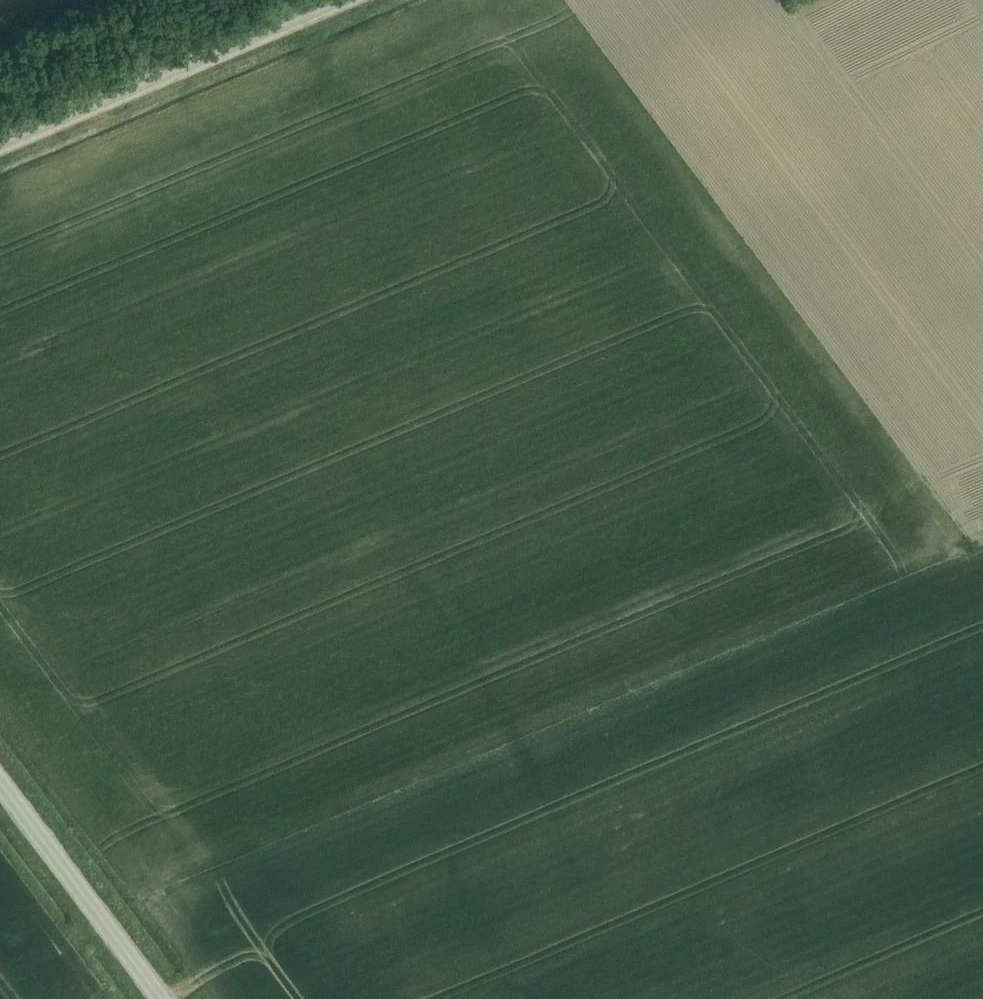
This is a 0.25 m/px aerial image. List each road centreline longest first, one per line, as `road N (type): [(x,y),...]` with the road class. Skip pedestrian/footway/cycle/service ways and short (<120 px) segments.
road 1 (unclassified): [(0,141),(335,0)]
road 2 (unclassified): [(160,998),(0,786)]

